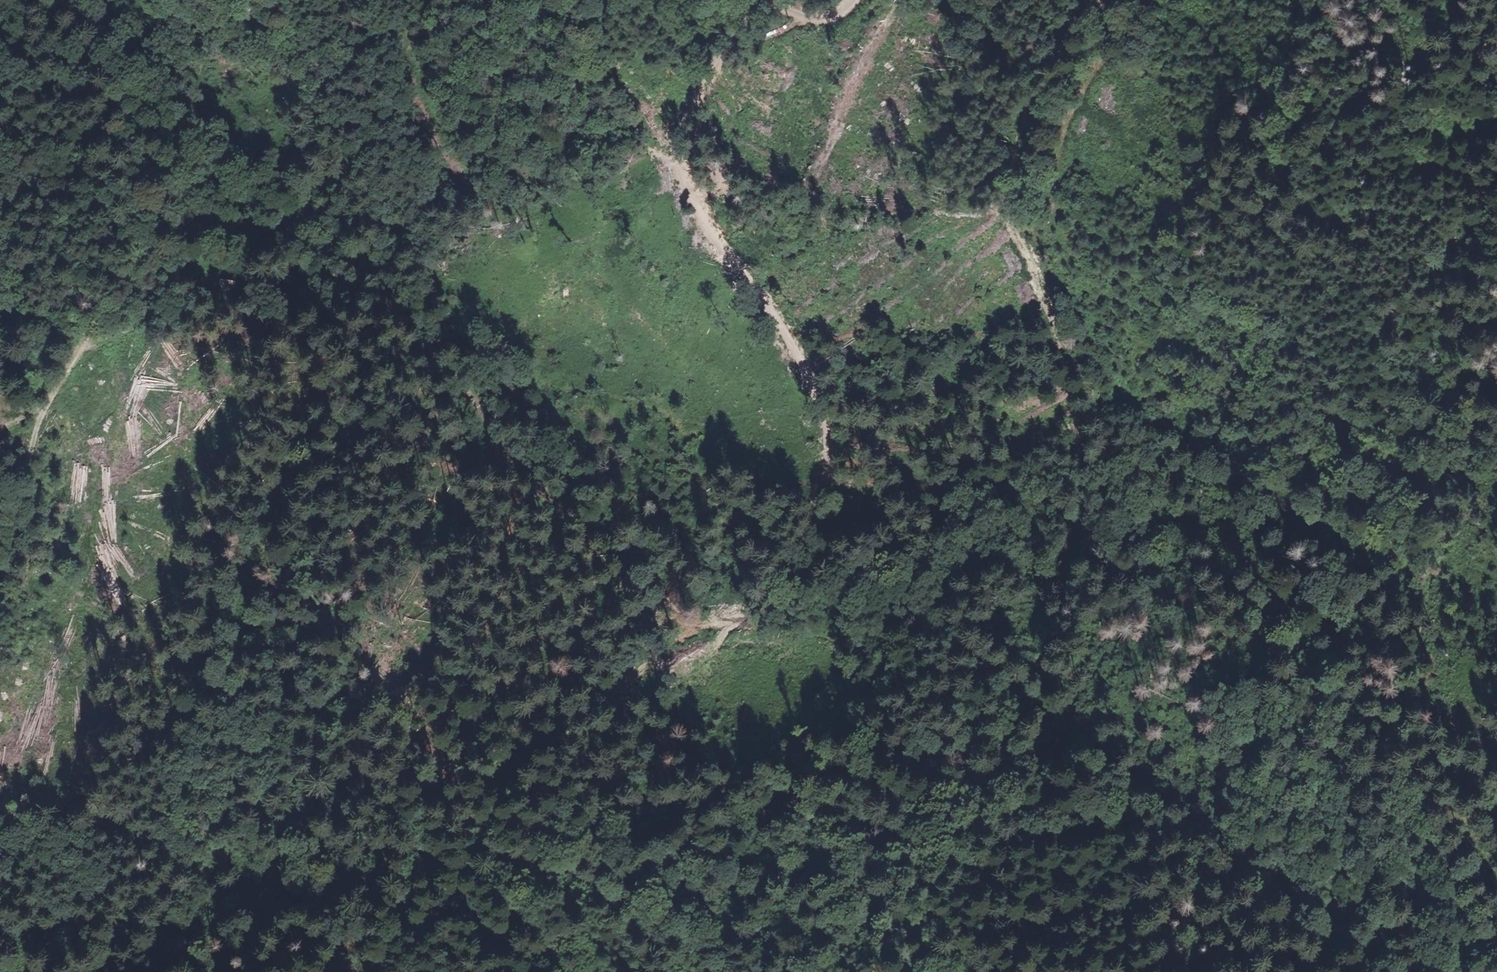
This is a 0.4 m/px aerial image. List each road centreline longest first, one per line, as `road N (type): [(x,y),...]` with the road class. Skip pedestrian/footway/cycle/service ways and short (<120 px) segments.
road 1 (track): [(832,444),(671,405),(529,416),(492,406),(426,346),(391,287),(278,231),(200,125),(159,102),(135,97),(94,108),(46,158),(0,187)]
road 2 (track): [(243,0),(278,53),(292,97),(298,197),(278,231),(174,221),(143,232),(43,412),(40,475),(0,660)]
road 3 (track): [(1496,270),(1477,517),(1426,706),(1435,826),(1479,971)]

